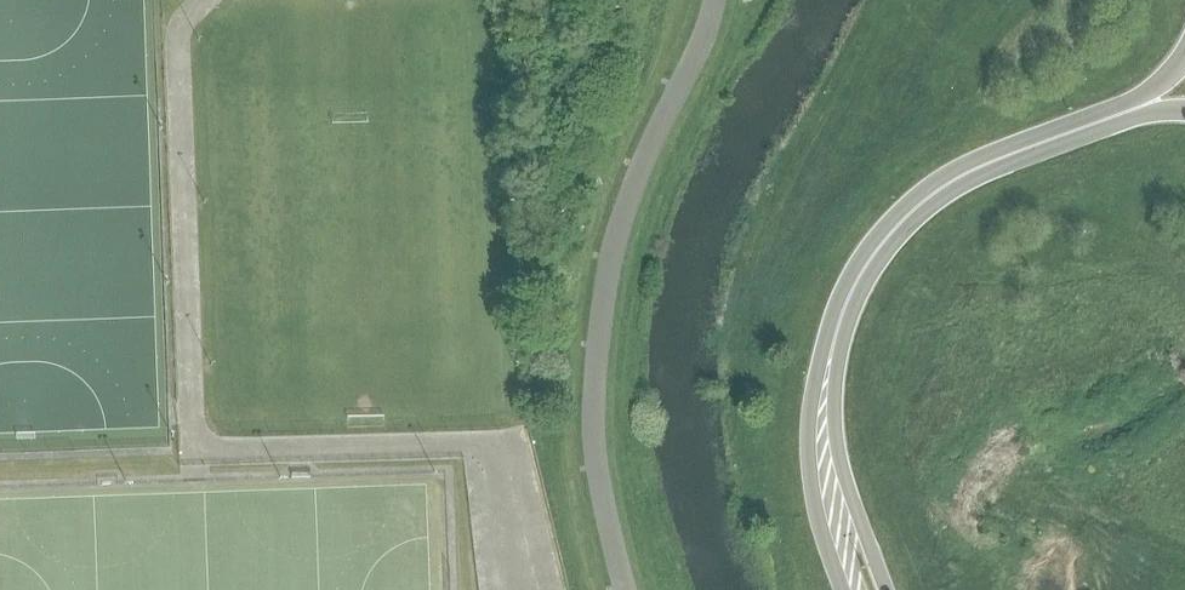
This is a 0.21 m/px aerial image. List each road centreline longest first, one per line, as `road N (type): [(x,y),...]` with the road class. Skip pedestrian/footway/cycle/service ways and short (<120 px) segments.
road 1 (primary): [(1184,61),(1140,97),(948,173),(891,220),(861,259),(830,322),(809,432),(814,497),(842,589)]
road 2 (primary): [(884,589),(842,465),(835,412),(847,330),(877,266),(923,213),(982,176),(1149,114),(1184,111)]

